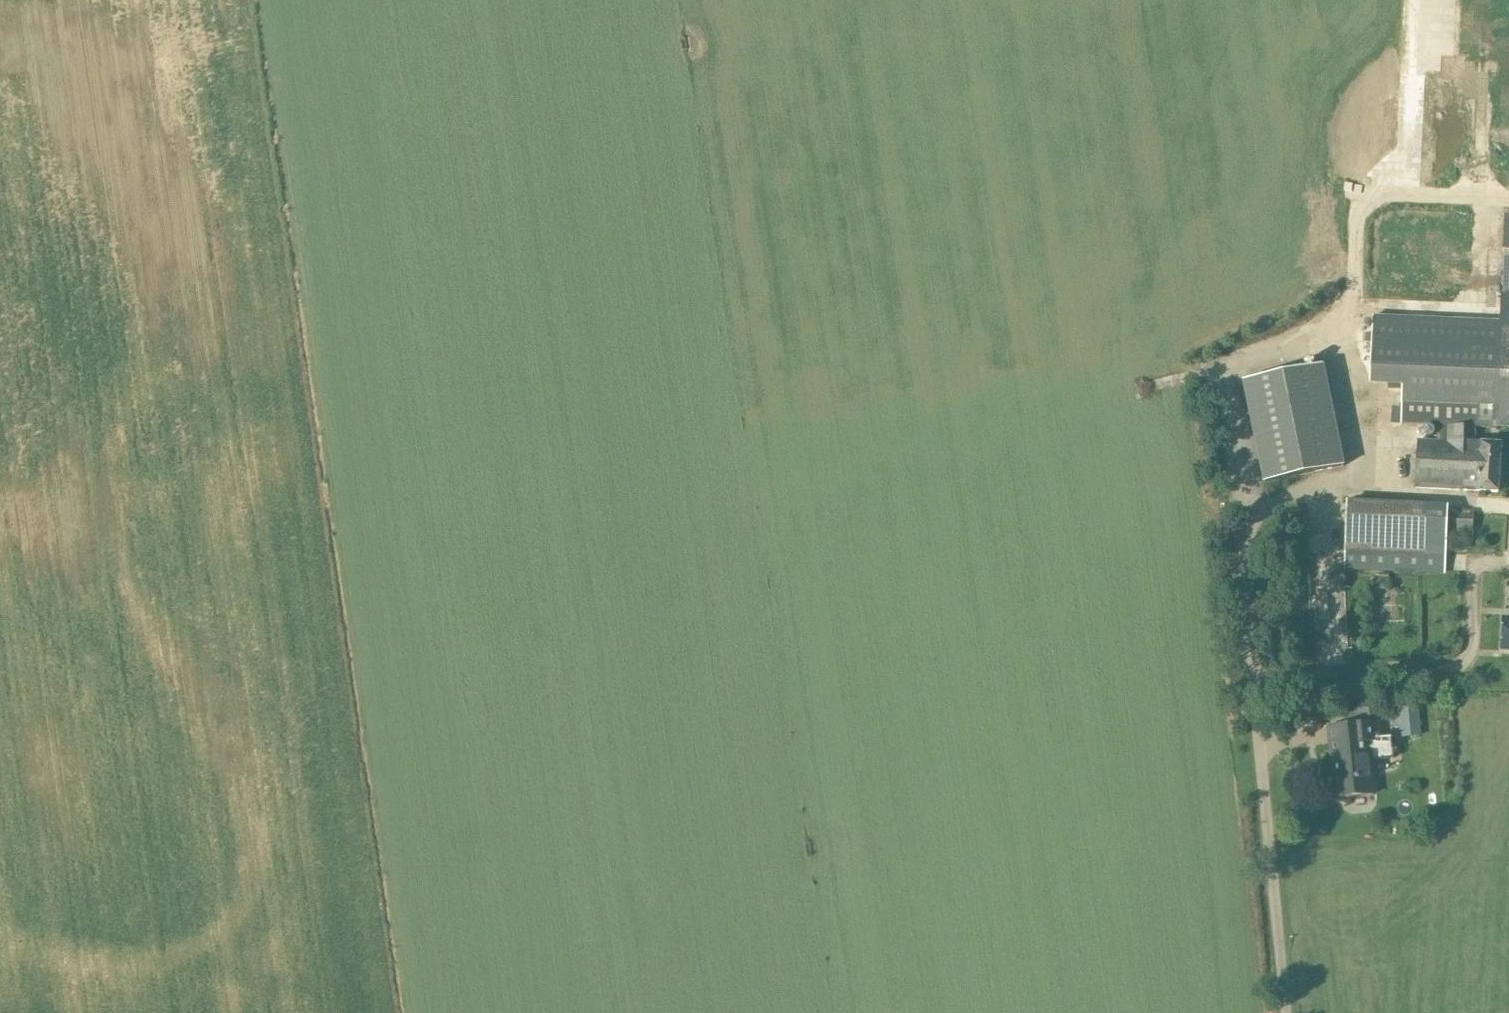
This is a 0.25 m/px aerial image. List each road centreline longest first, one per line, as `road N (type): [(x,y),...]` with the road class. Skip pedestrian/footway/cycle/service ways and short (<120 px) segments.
road 1 (unclassified): [(1288,1012),(1239,494)]

